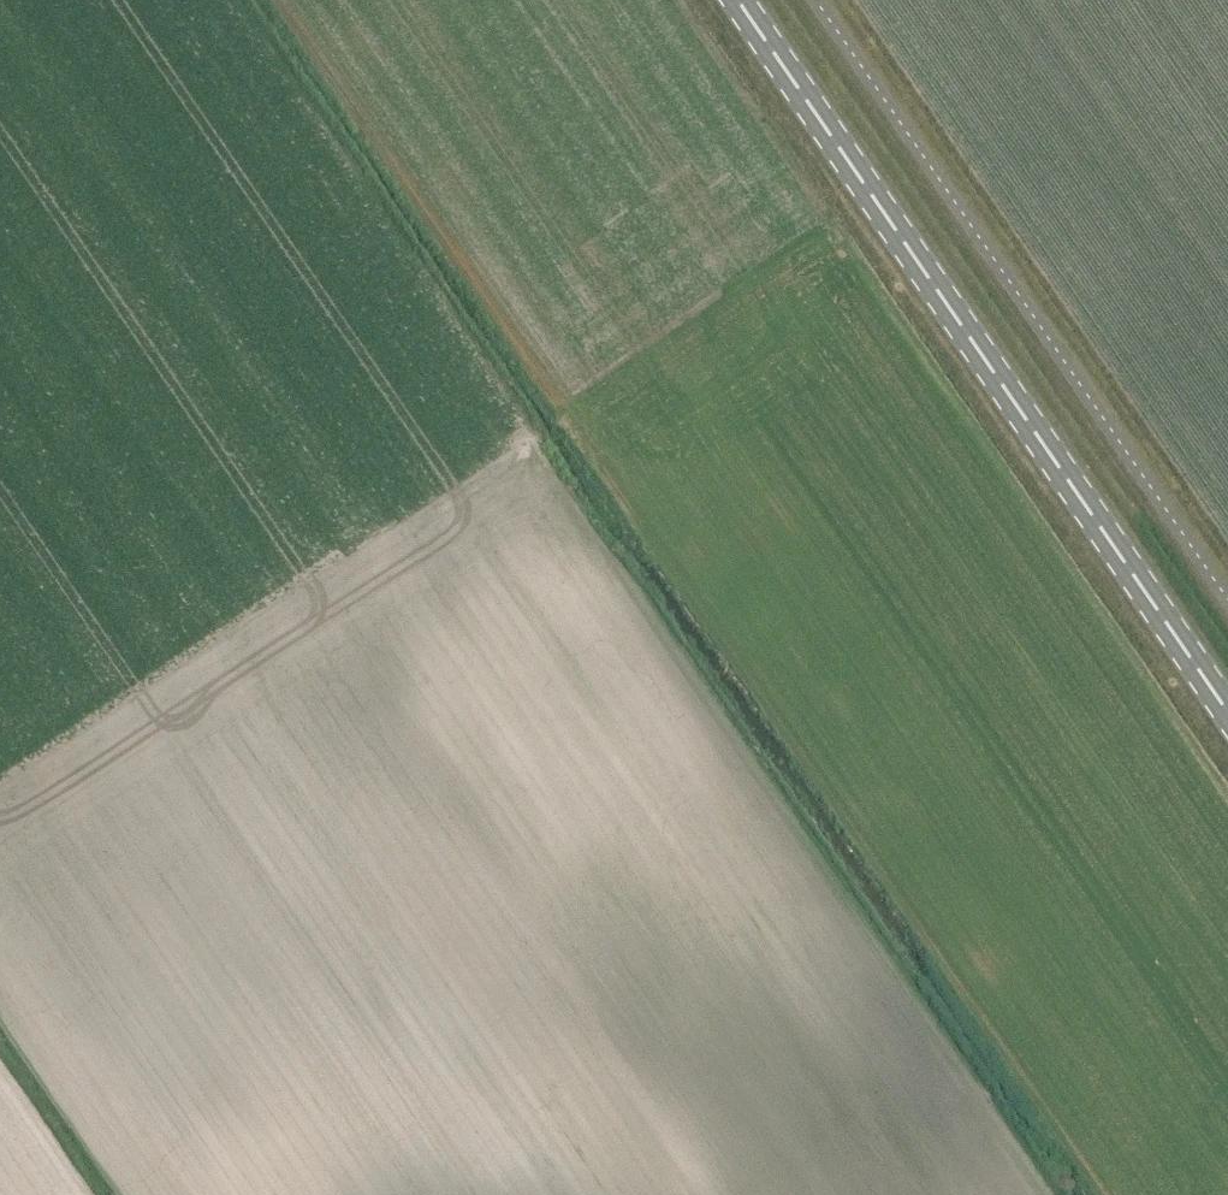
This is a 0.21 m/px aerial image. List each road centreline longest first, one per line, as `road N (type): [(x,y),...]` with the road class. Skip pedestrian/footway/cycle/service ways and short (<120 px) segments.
road 1 (primary): [(1227,713),(738,0)]

